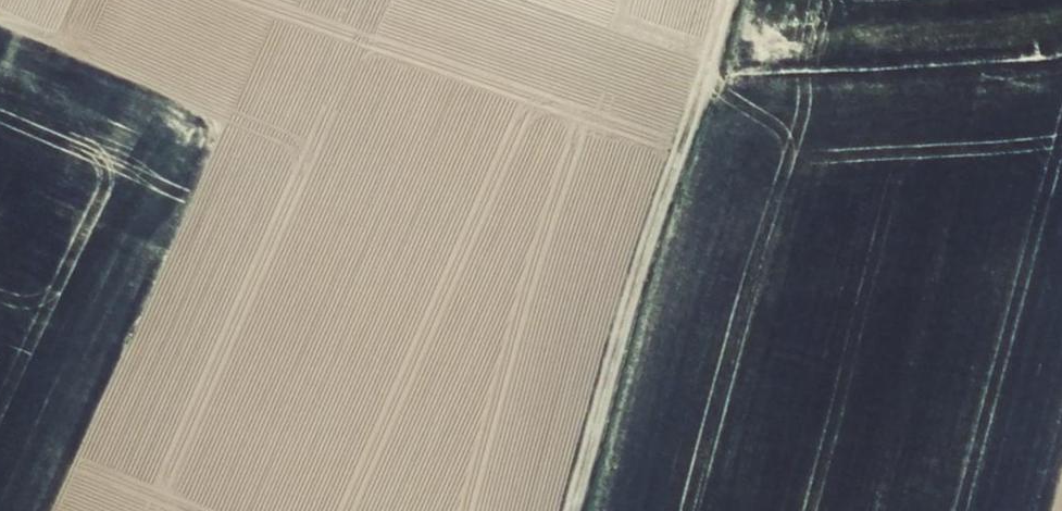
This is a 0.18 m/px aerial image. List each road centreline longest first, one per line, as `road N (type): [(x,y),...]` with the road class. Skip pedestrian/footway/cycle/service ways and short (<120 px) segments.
road 1 (track): [(725,0),(613,510)]

